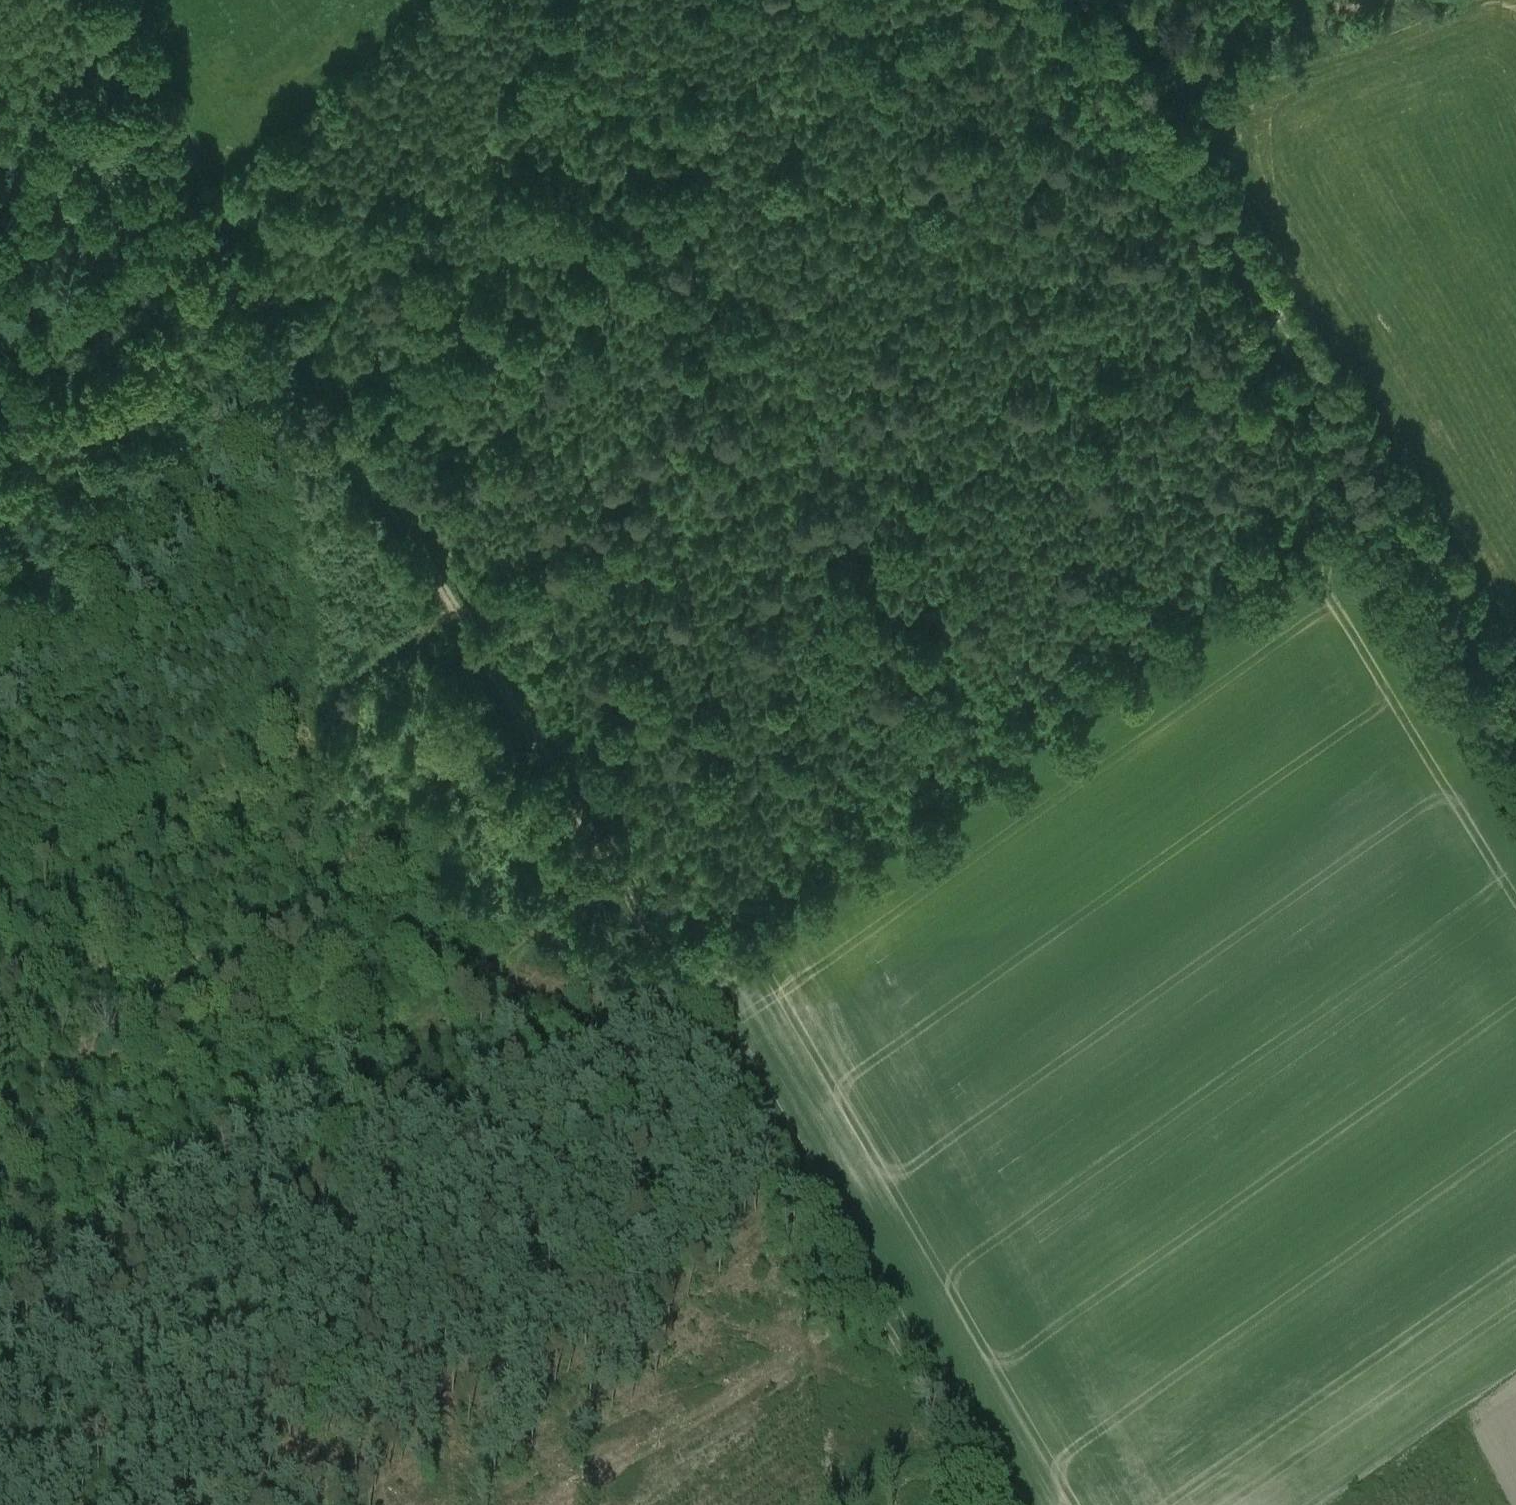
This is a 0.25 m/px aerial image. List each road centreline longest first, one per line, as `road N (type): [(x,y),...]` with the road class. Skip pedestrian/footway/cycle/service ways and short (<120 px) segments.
road 1 (track): [(1515,698),(1084,0)]

